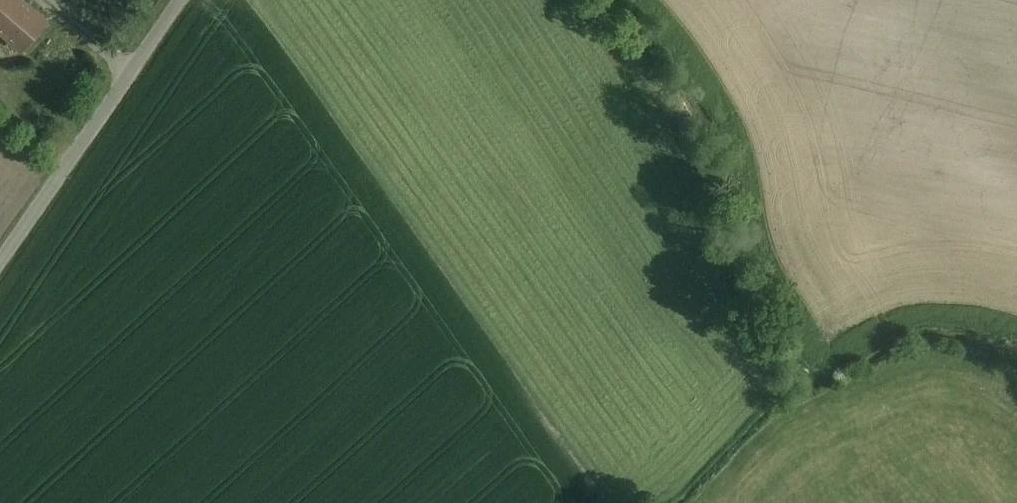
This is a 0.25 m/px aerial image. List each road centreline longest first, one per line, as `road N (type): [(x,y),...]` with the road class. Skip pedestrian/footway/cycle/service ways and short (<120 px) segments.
road 1 (unclassified): [(182,0),(0,264)]

